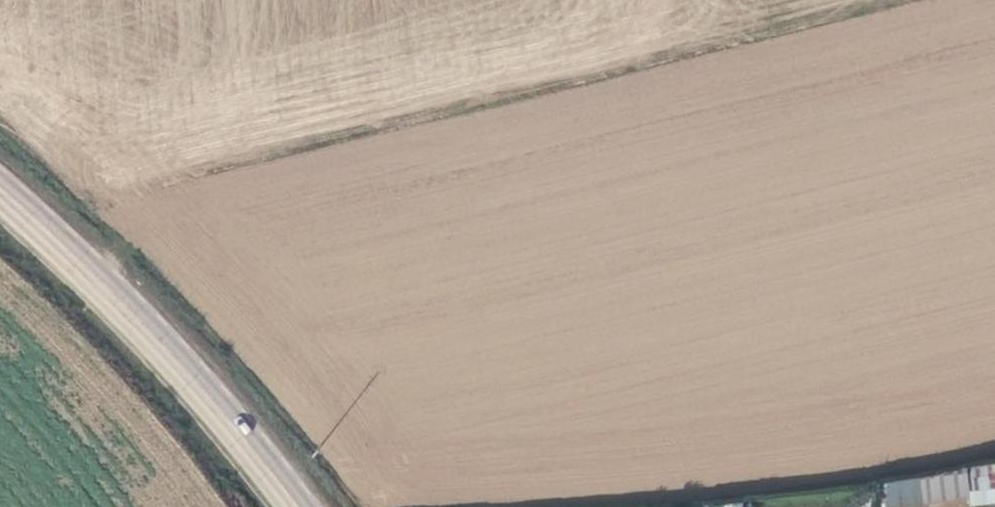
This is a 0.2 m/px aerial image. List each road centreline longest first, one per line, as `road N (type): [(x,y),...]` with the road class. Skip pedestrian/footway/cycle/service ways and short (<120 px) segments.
road 1 (secondary): [(299,506),(189,375),(0,190)]

